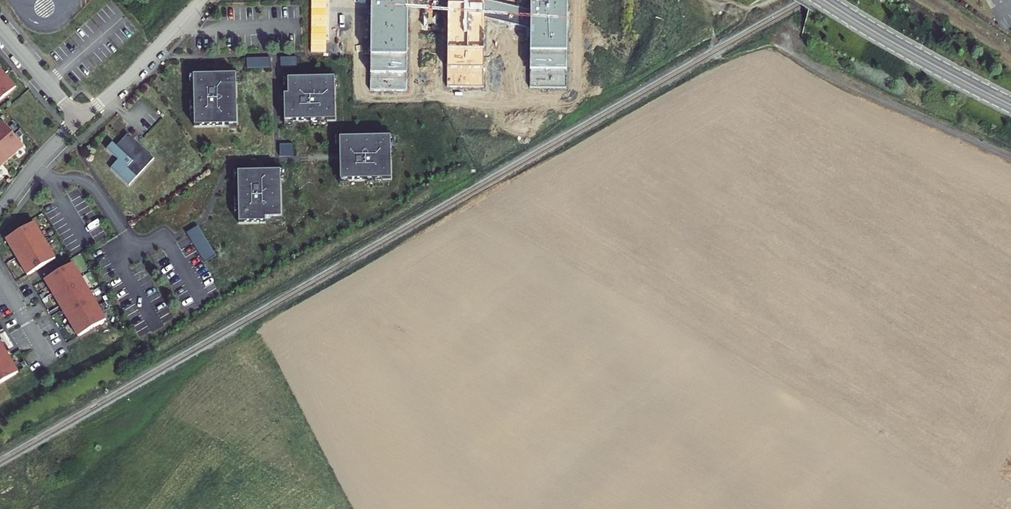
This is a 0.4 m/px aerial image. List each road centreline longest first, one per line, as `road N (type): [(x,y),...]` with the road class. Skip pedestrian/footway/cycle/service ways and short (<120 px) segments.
road 1 (track): [(789,44),(820,70),(1010,157)]
road 2 (secondary): [(821,0),(1010,105)]
road 3 (residential): [(0,29),(80,120)]

